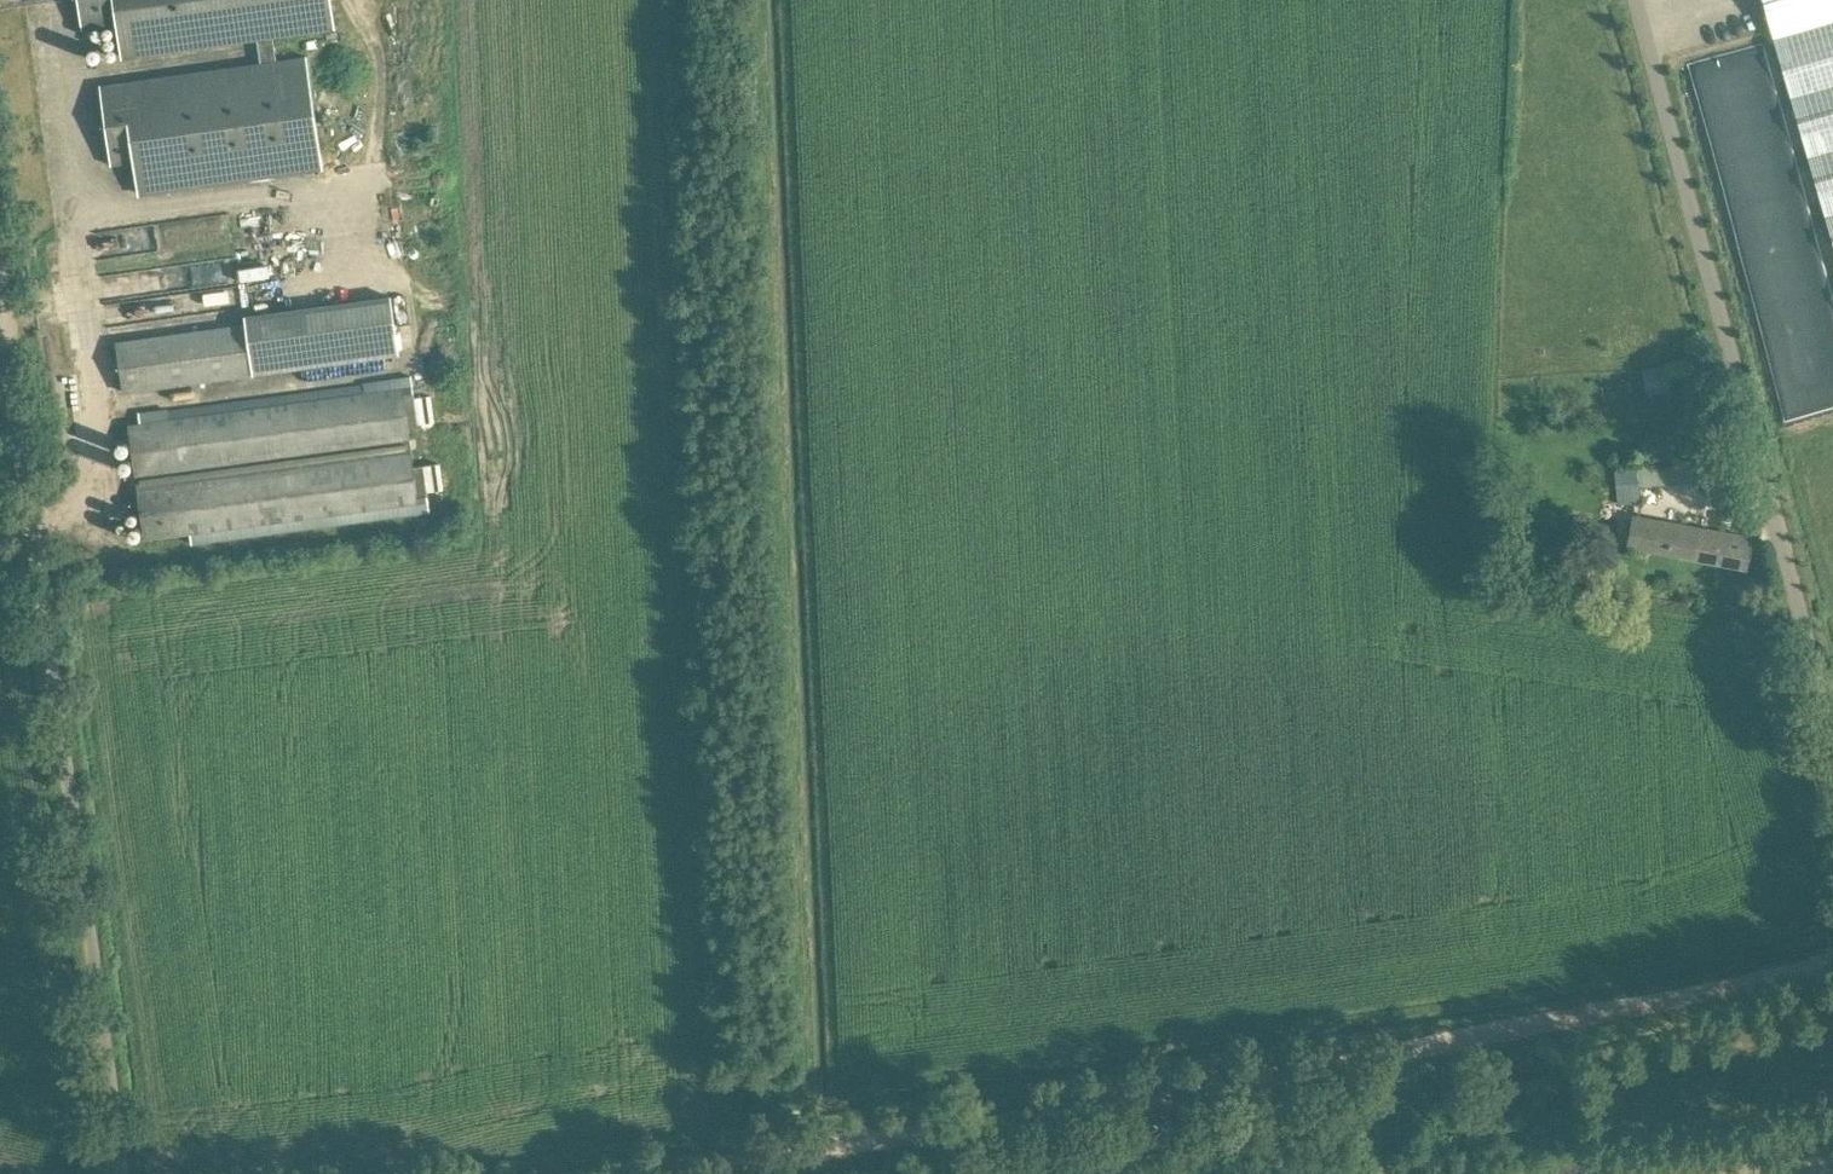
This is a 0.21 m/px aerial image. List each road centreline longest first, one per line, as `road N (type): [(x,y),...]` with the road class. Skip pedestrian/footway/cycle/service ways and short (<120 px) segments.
road 1 (track): [(632,1173),(1373,1064),(1743,987),(1832,956)]
road 2 (unclassified): [(121,1173),(20,419)]
road 3 (unclassified): [(1832,734),(1633,0)]
road 4 (track): [(20,419),(0,287)]

